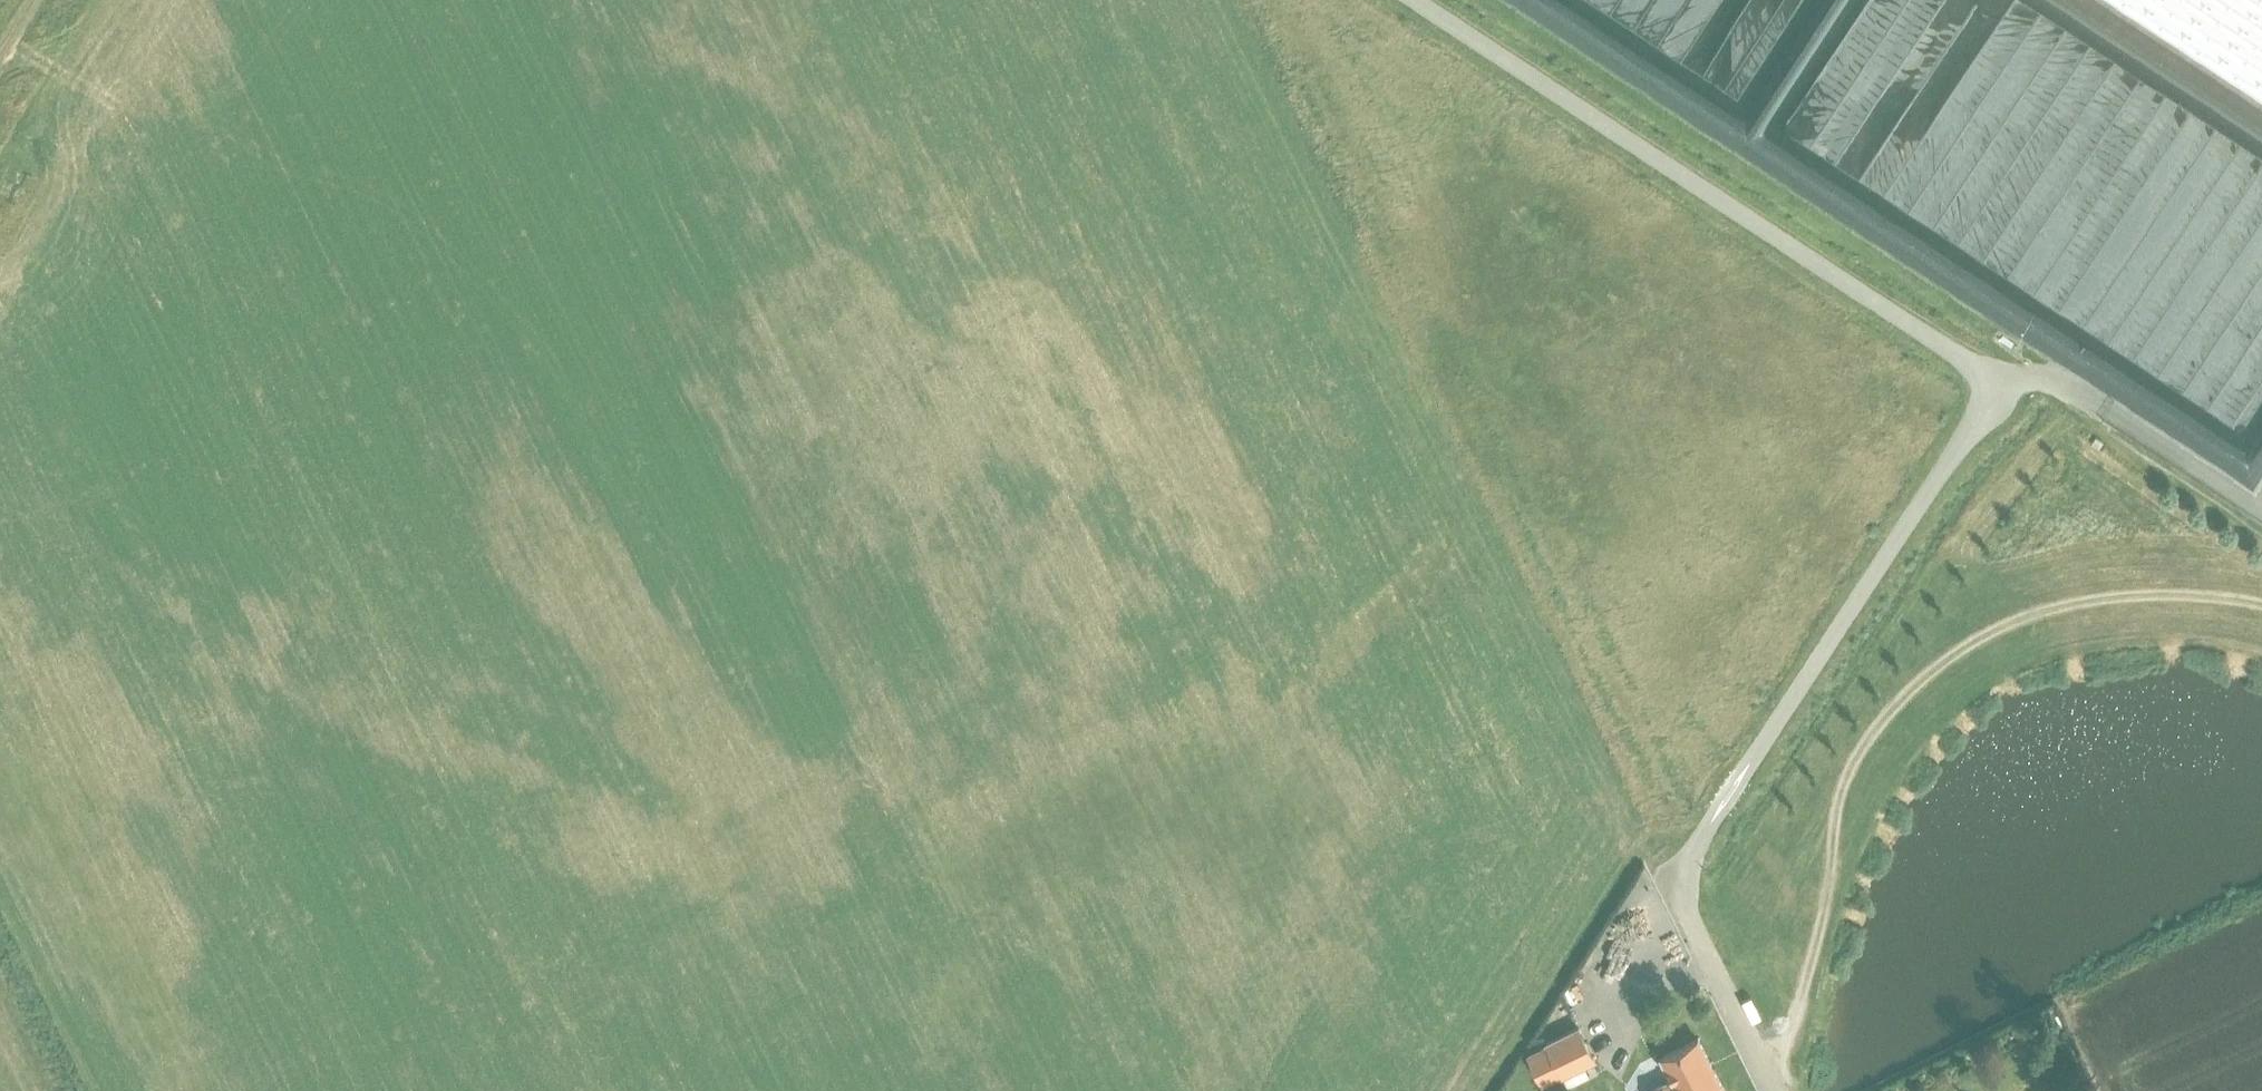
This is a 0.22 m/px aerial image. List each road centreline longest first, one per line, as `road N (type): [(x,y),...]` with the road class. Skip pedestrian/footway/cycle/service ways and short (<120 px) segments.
road 1 (unclassified): [(1775,1090),(1671,881),(1972,425),(1983,397),(1980,376),(1964,358),(1417,0)]
road 2 (track): [(1760,1061),(1799,1027),(1831,909),(1835,807),(1847,765),(1898,703),(1964,647),(2038,612),(2128,592),(2227,595),(2261,607)]

